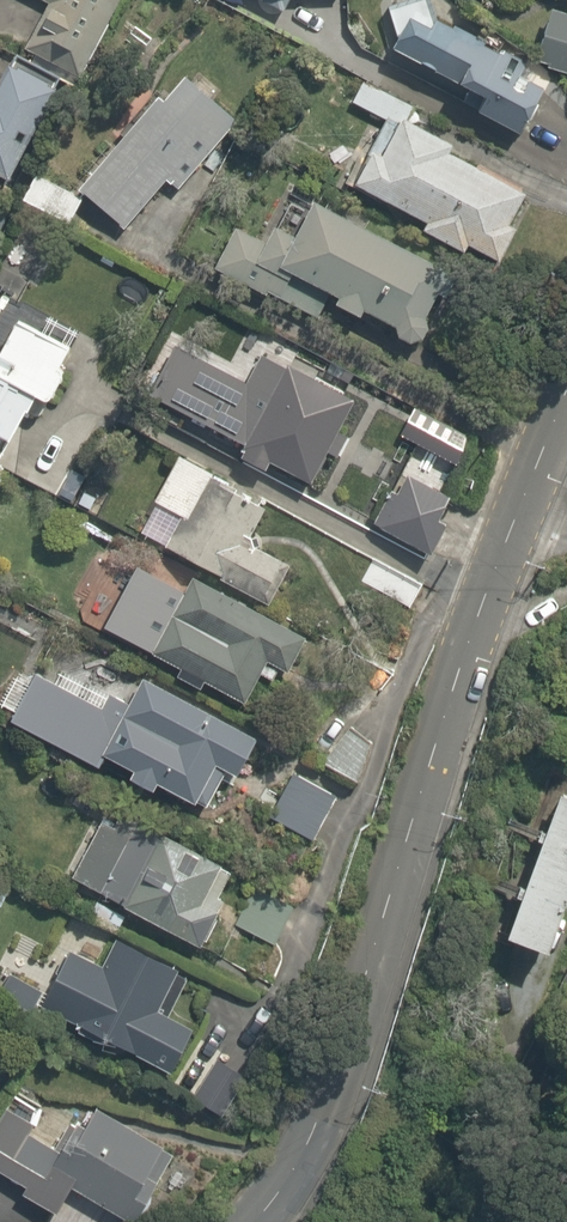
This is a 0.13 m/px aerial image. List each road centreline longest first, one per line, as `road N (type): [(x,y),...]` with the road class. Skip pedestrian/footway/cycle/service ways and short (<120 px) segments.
road 1 (tertiary): [(566,392),(469,653),(329,1086),(295,1170),(257,1221)]

